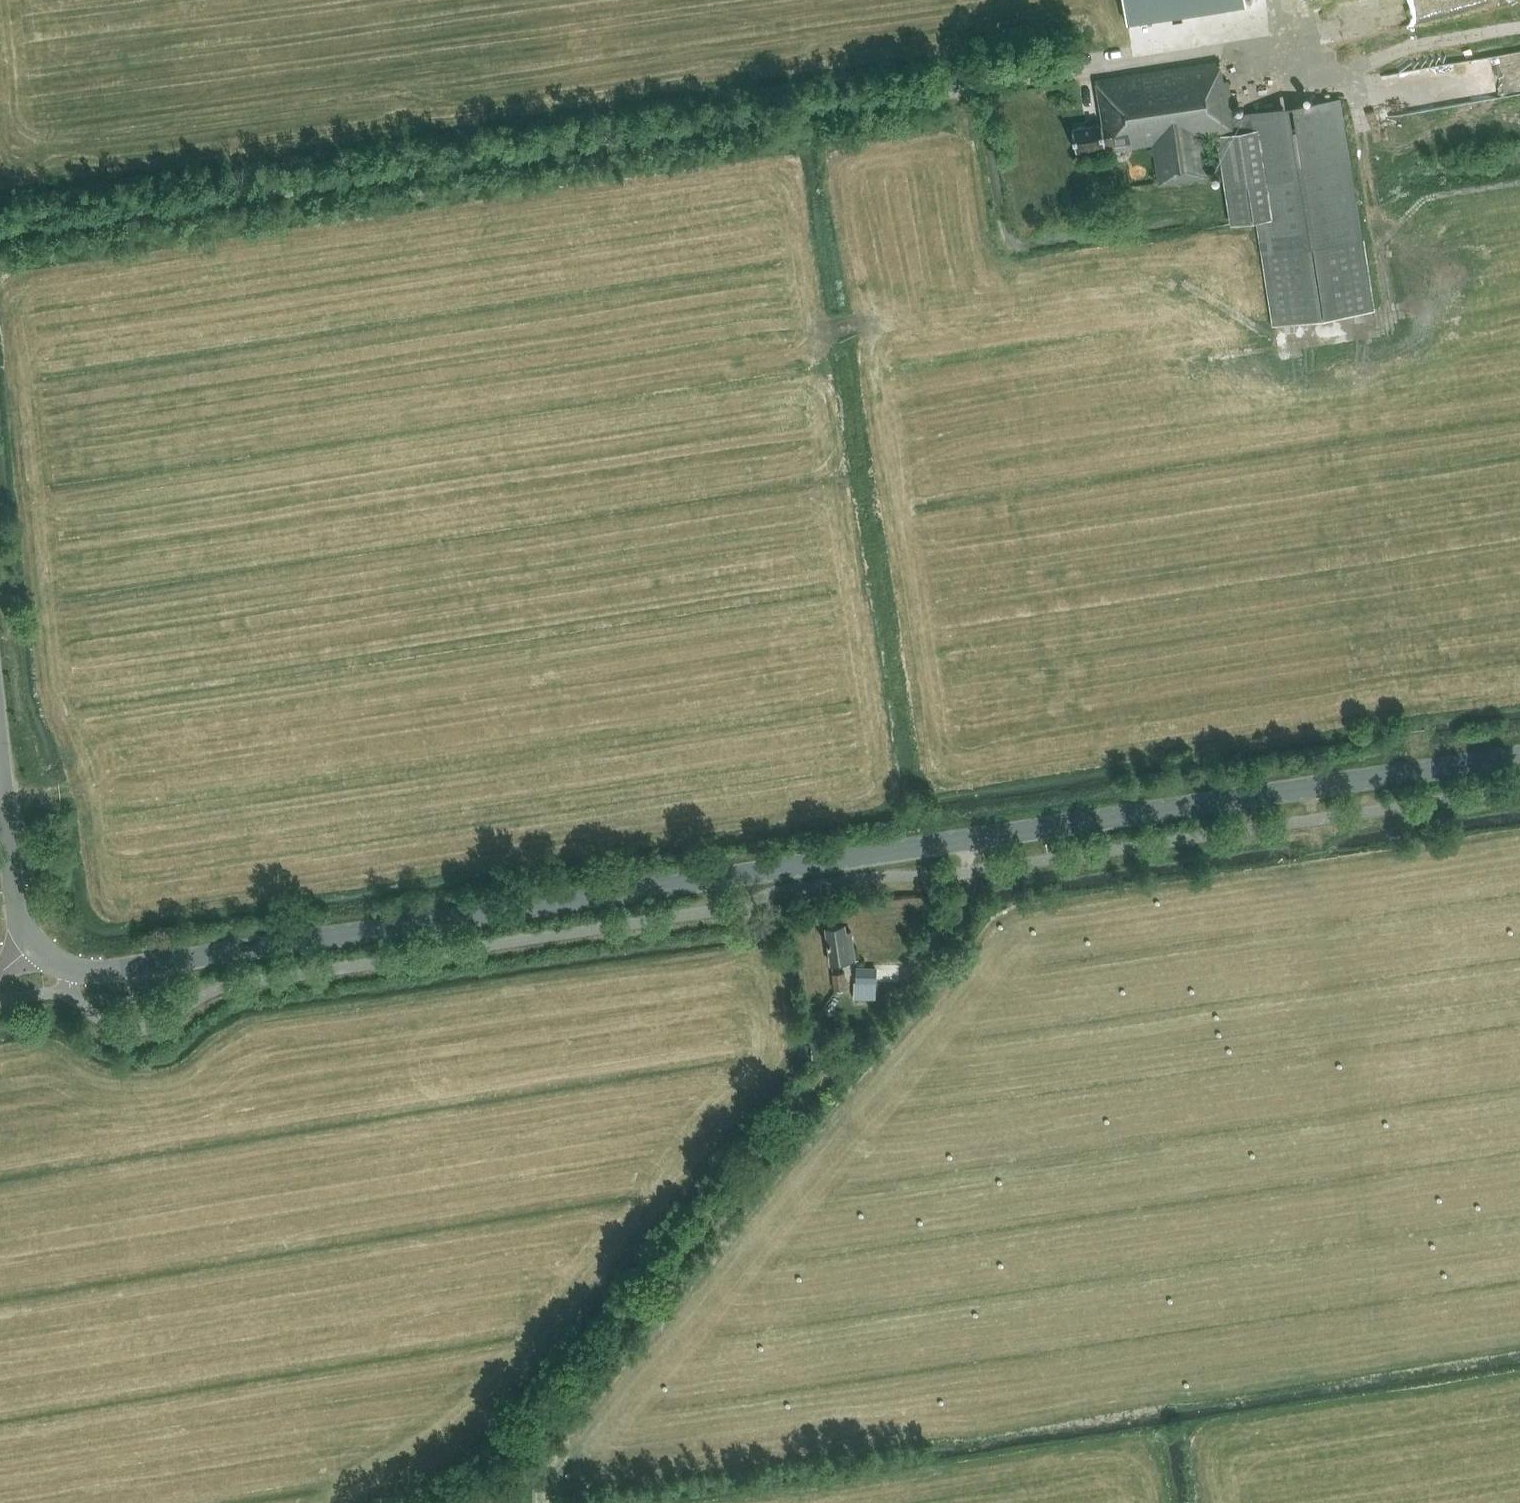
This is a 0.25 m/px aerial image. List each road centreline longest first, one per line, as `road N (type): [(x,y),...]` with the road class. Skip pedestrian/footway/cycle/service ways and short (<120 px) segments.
road 1 (tertiary): [(73,968),(123,970),(1519,756)]
road 2 (unclassified): [(0,233),(973,88)]
road 3 (tertiary): [(34,945),(15,897),(0,740)]

